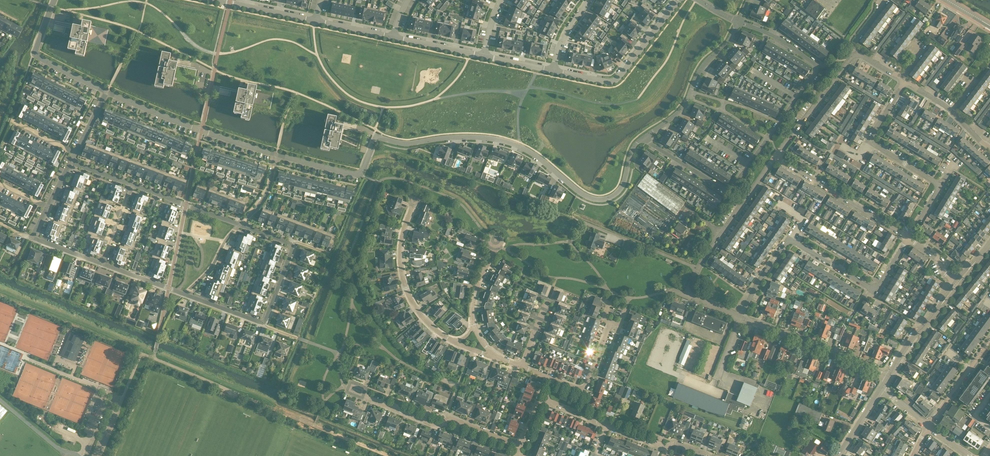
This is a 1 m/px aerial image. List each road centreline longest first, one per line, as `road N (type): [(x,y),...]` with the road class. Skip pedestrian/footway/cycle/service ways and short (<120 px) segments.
road 1 (residential): [(738,22),(819,68),(729,193),(645,137)]
road 2 (residential): [(629,163),(618,192),(594,200),(506,143),(377,136)]
road 3 (residential): [(741,317),(687,296),(697,268),(776,158)]
road 4 (residential): [(185,295),(266,321),(291,247),(240,226)]
road 5 (residential): [(678,0),(614,81),(553,71)]
road 6 (residential): [(518,446),(452,419),(430,424),(365,396)]
road 7 (residential): [(453,341),(426,323),(403,281),(400,249),(415,201)]
road 8 (residential): [(909,239),(874,290),(790,240)]
road 9 (residential): [(888,379),(741,317)]
road 10 (residential): [(909,239),(776,158)]
road 11 (residential): [(645,137),(687,105),(700,70),(738,22)]
road 12 (residential): [(54,0),(35,54),(107,92)]
road 13 (residential): [(277,155),(360,177),(377,136)]
road 14 (residential): [(776,158),(855,56)]

